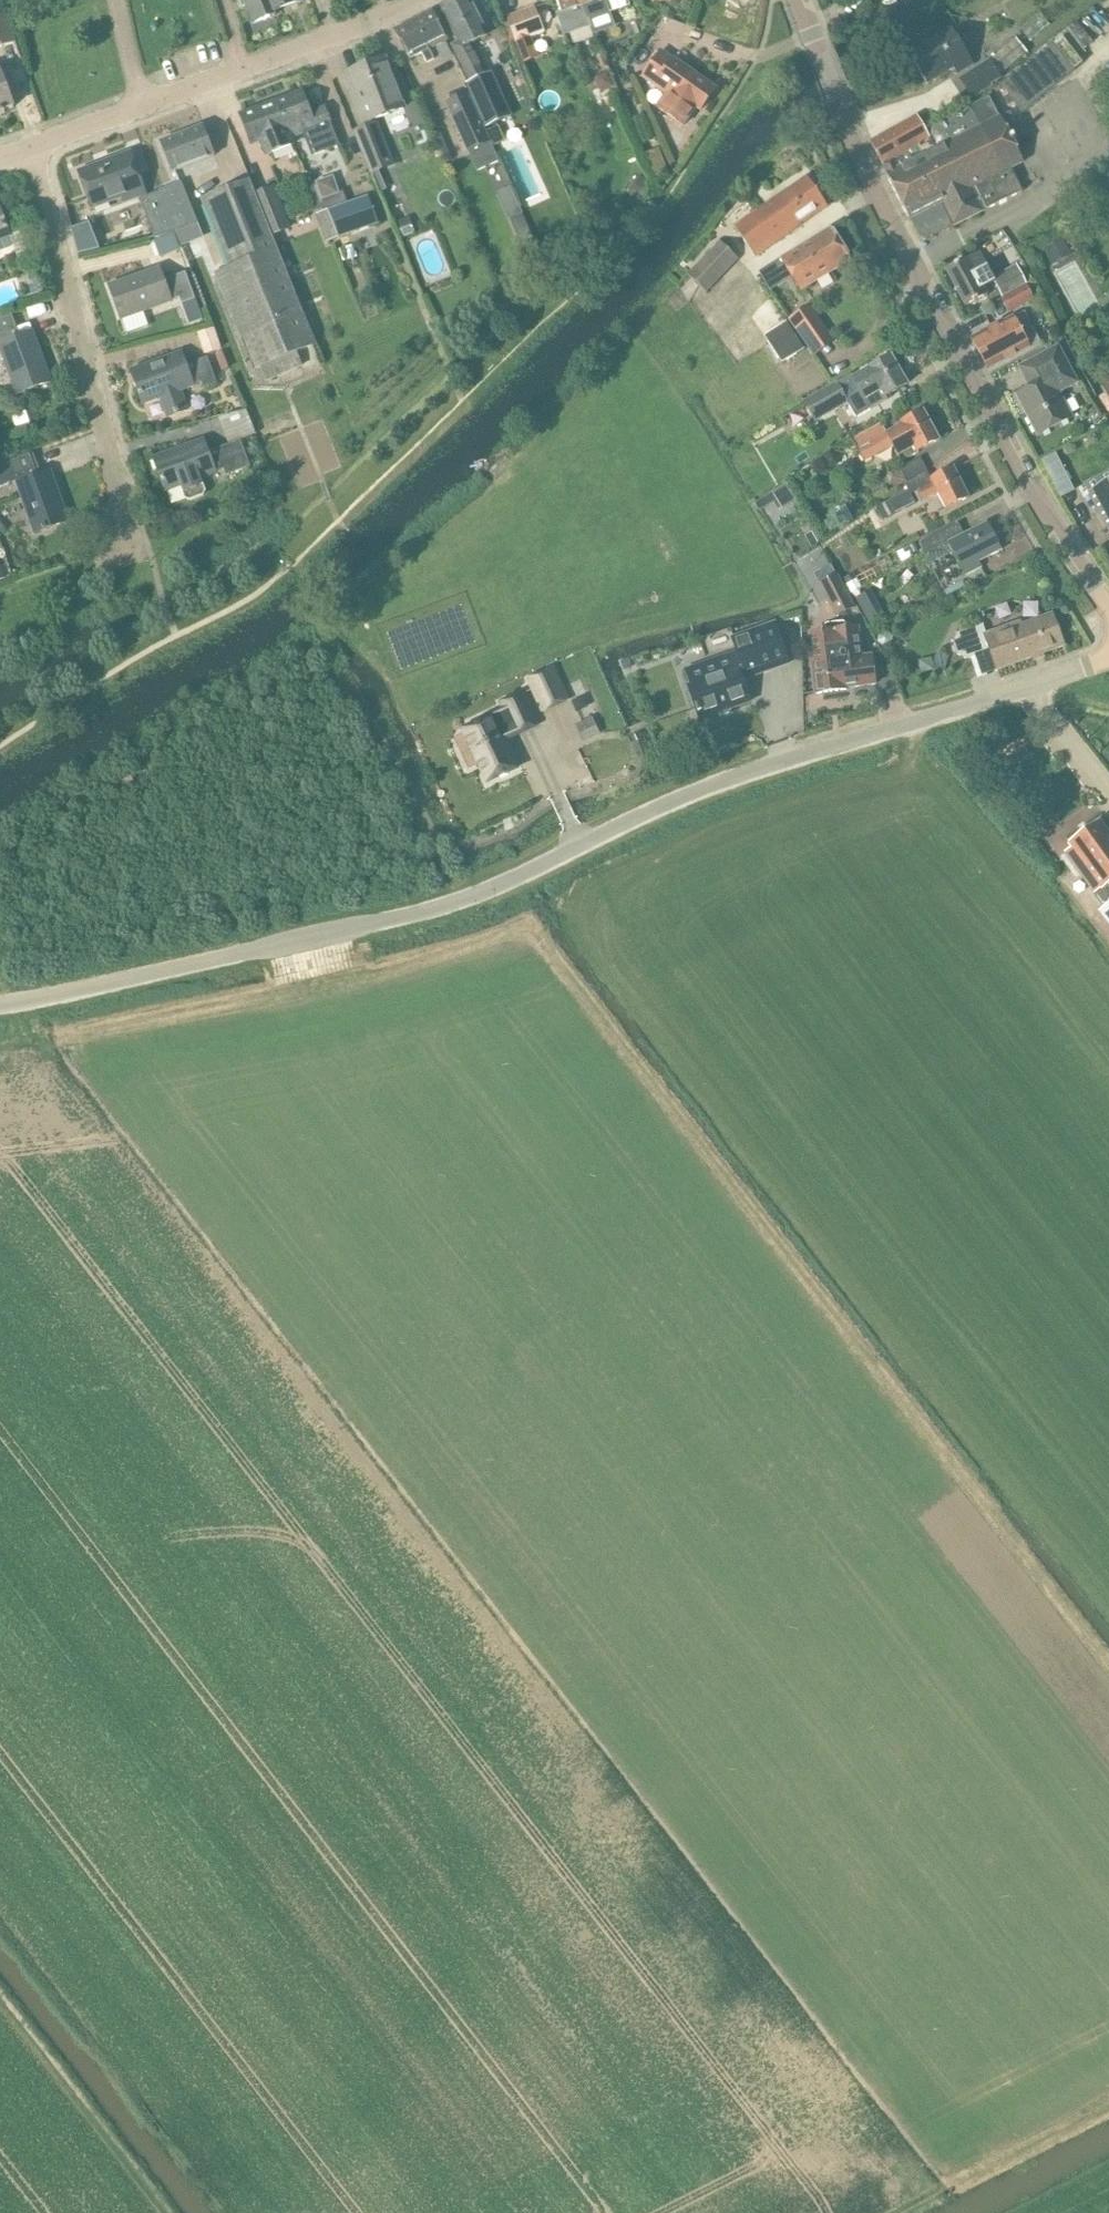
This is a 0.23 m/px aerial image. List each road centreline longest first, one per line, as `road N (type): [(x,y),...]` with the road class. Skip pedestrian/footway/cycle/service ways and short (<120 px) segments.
road 1 (unclassified): [(0,1000),(232,961),(486,893),(676,798),(968,707),(1108,652)]
road 2 (tertiary): [(1108,607),(1052,509),(1025,485),(858,152),(802,0)]
road 3 (residential): [(139,545),(32,147)]
road 4 (residential): [(142,101),(408,0)]

